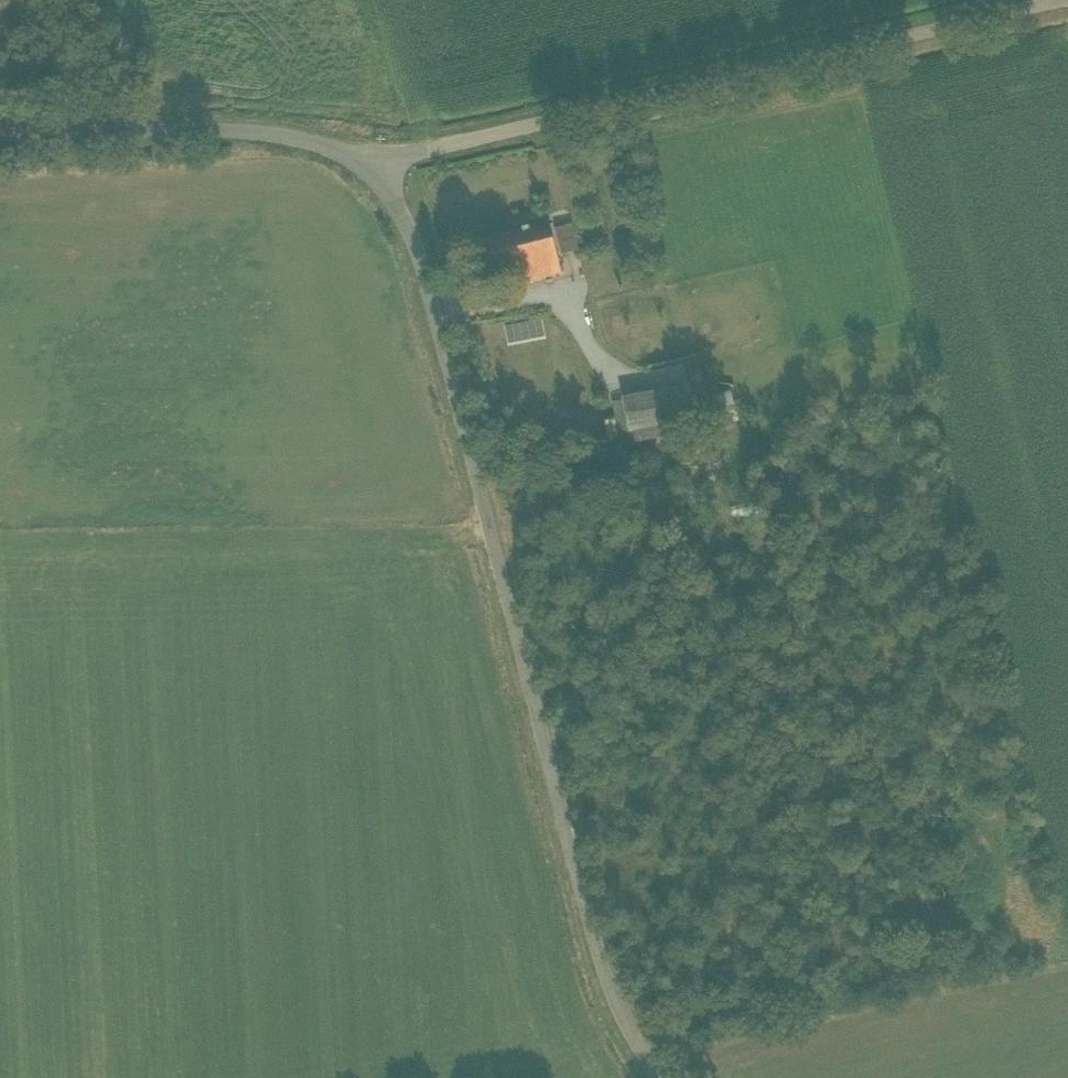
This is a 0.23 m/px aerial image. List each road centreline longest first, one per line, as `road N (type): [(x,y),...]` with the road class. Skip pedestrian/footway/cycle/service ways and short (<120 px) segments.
road 1 (unclassified): [(664,1077),(628,1028),(603,964),(421,258),(379,166)]
road 2 (unclassified): [(379,166),(1067,3)]
road 3 (unclassified): [(379,166),(260,134),(0,138)]

